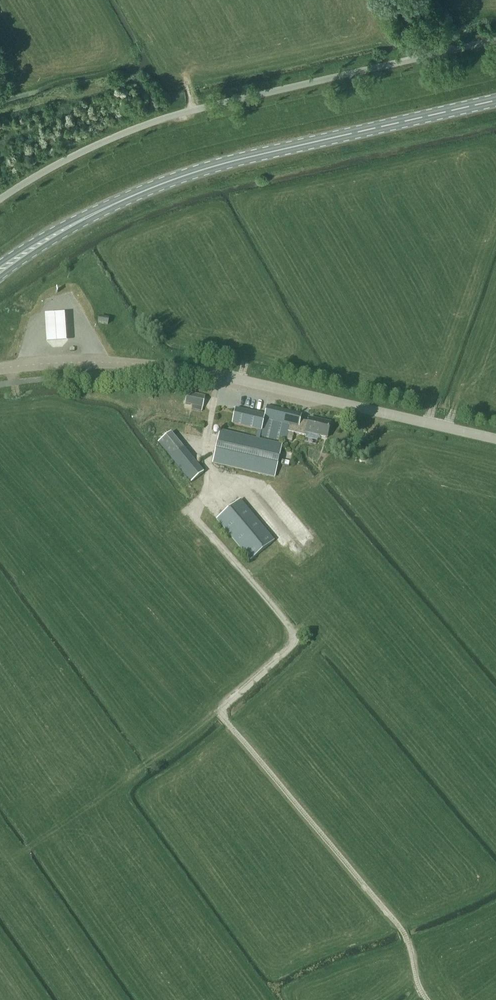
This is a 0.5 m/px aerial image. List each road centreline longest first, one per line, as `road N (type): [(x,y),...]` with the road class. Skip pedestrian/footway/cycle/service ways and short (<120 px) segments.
road 1 (track): [(198,507),(198,520),(294,635),(223,715),(398,924),(428,999)]
road 2 (unclassified): [(0,198),(153,121),(495,40)]
road 3 (primary): [(92,214),(221,164),(495,100)]
road 4 (tertiary): [(228,376),(495,438)]
road 5 (tertiary): [(228,376),(117,363),(0,368)]

